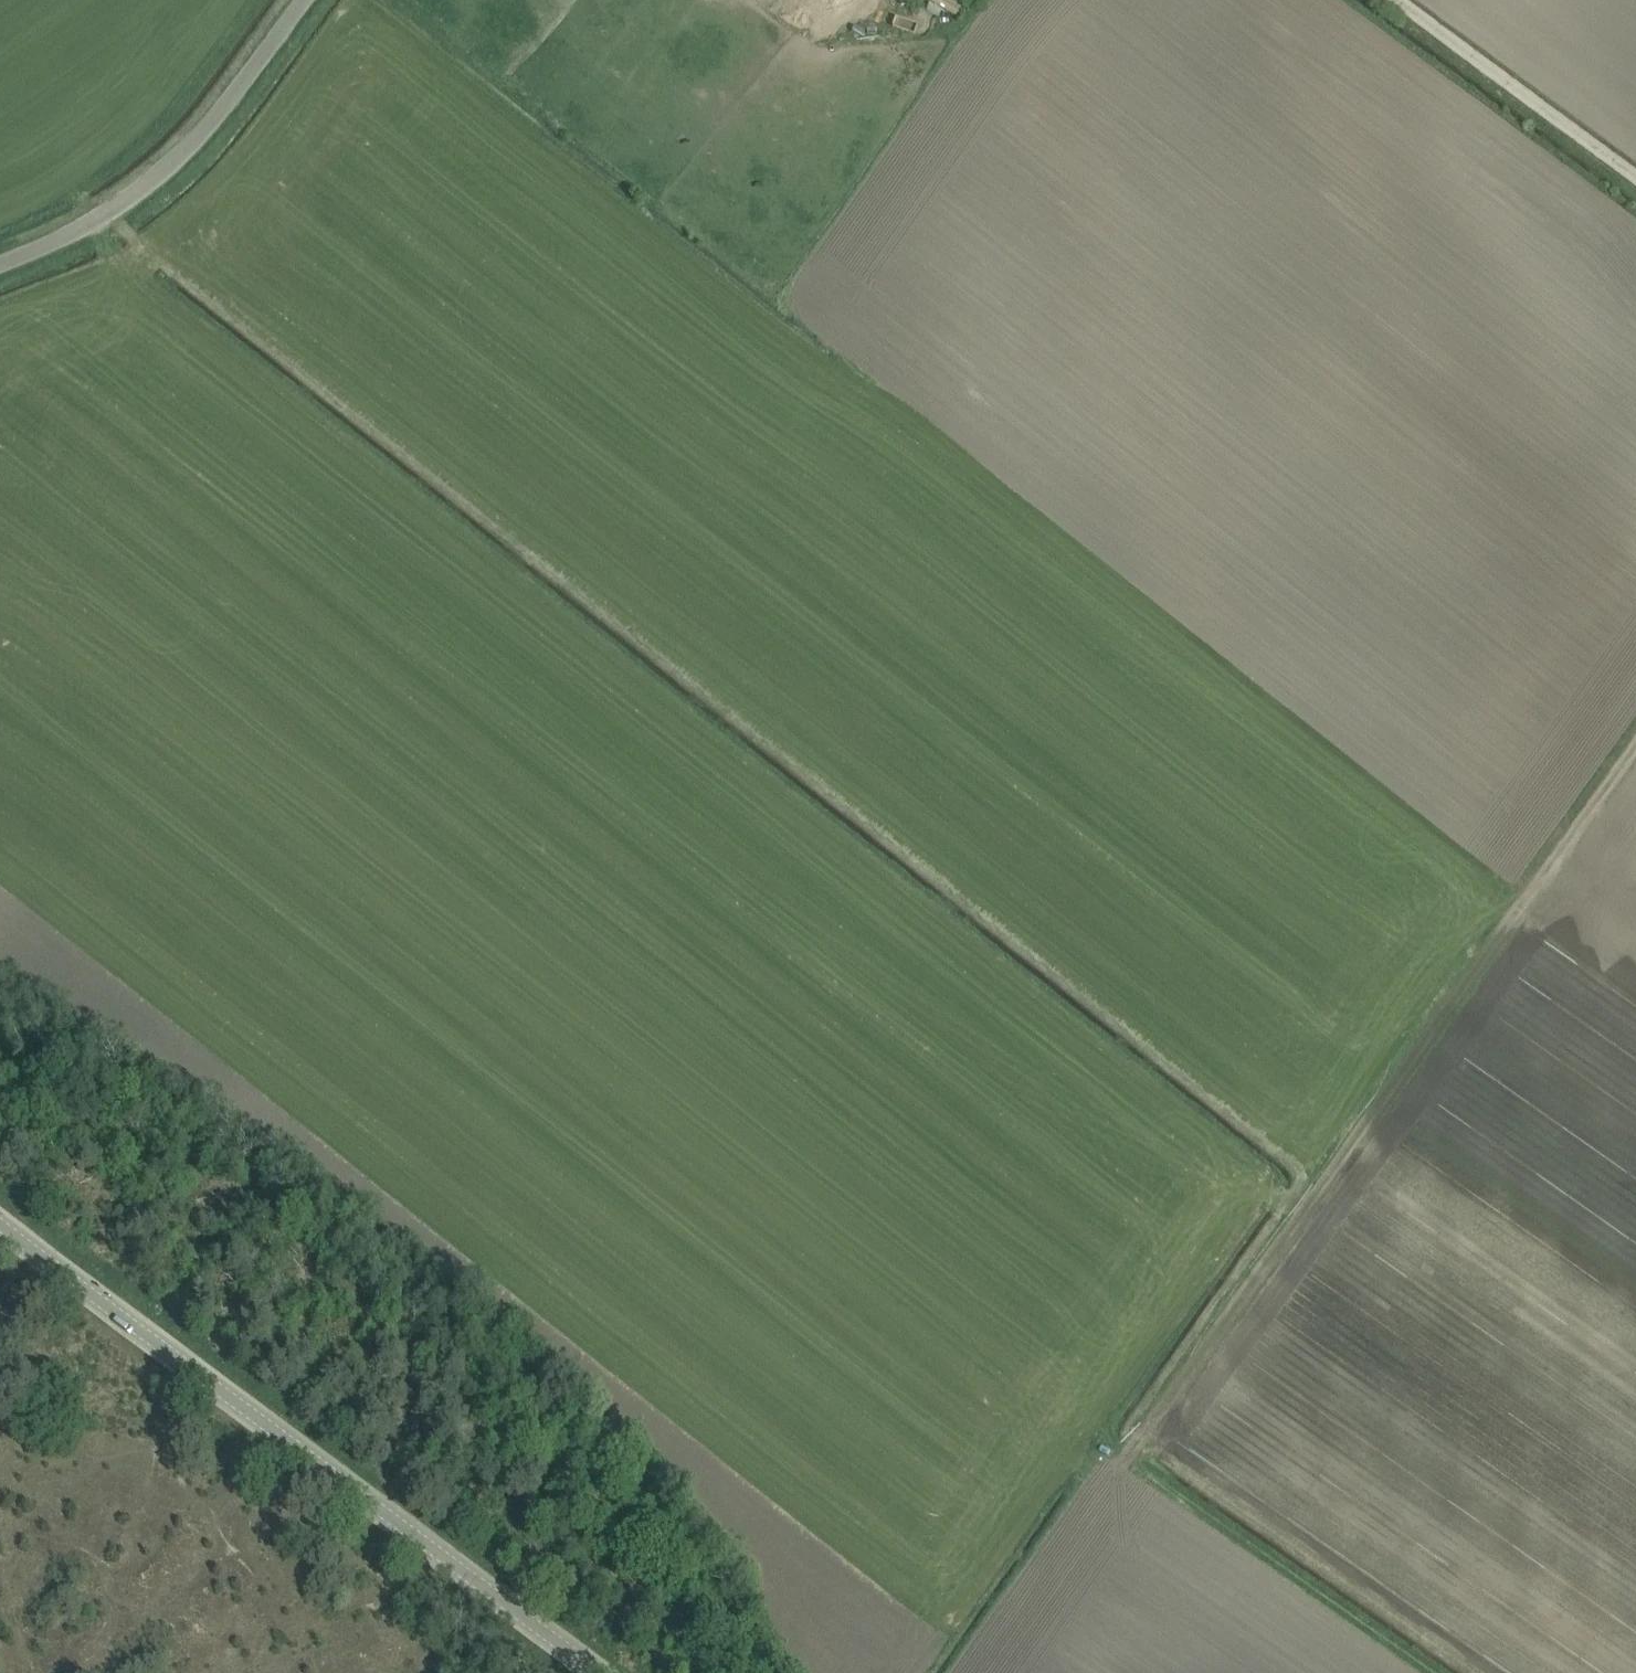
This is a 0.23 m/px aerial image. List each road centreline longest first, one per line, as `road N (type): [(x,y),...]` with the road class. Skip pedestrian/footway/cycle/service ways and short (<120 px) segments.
road 1 (track): [(1126,1462),(1635,746)]
road 2 (tertiary): [(601,1672),(0,1219)]
road 3 (unclassified): [(0,273),(88,231),(158,181),(302,0)]
road 4 (track): [(1635,179),(1396,0)]

